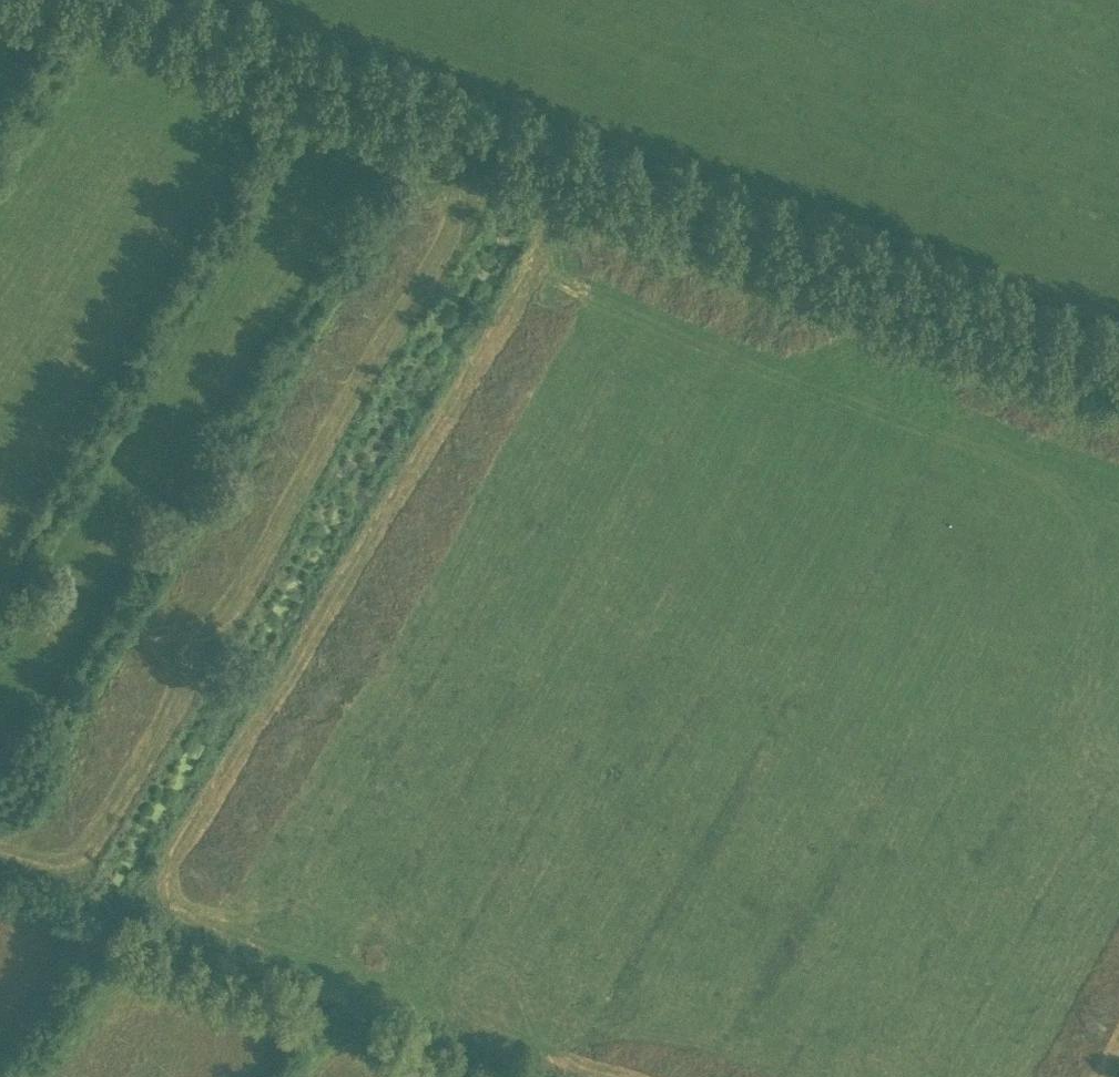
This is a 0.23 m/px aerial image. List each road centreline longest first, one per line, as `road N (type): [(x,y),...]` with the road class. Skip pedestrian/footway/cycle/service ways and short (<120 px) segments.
road 1 (track): [(149,0),(1118,358)]

